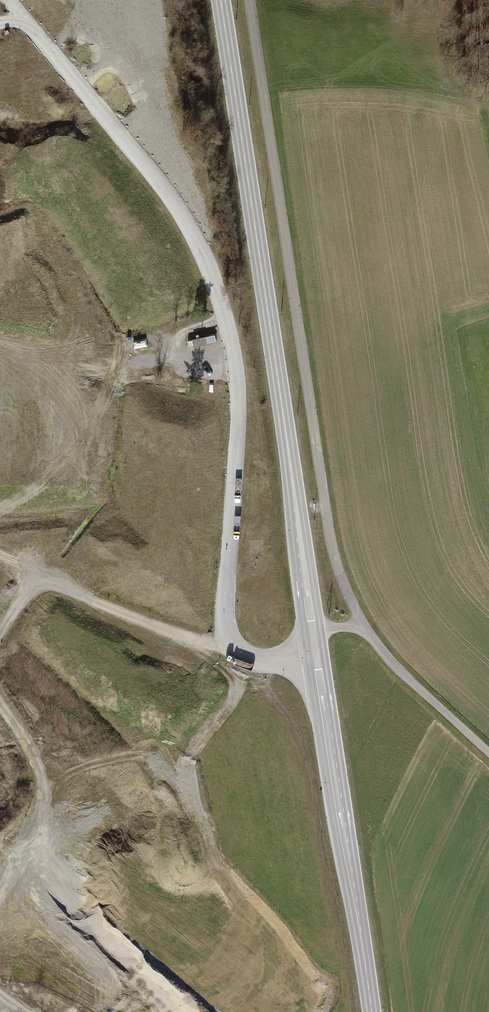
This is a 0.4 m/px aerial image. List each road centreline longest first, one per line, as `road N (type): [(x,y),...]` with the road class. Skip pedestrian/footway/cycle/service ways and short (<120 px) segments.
road 1 (secondary): [(218,0),(310,627)]
road 2 (unclassified): [(356,623),(335,567),(247,0)]
road 3 (secondary): [(310,627),(370,1011)]
road 4 (unclassified): [(356,623),(488,752)]

